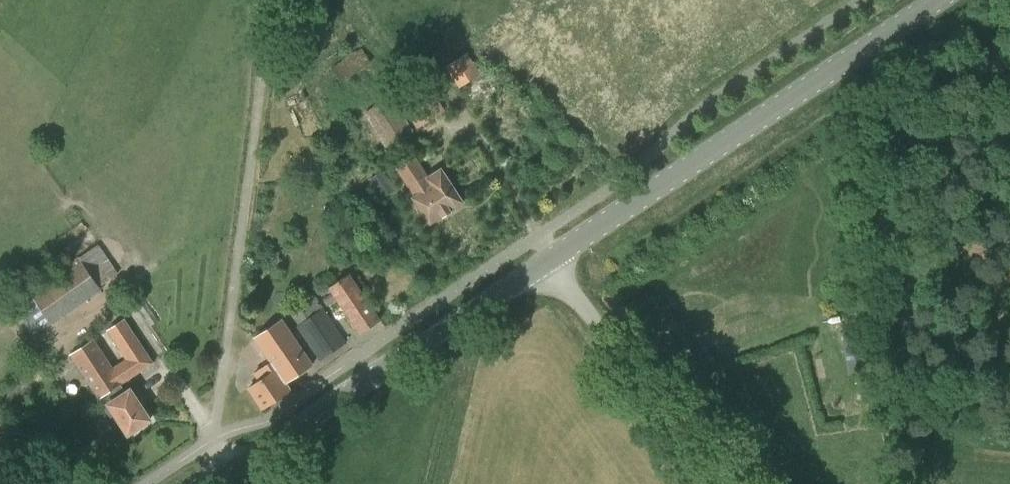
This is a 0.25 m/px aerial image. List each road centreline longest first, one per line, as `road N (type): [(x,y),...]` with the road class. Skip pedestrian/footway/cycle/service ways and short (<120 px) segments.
road 1 (unclassified): [(259,0),(261,72),(213,440),(234,471)]
road 2 (secondary): [(551,262),(942,0)]
road 3 (secondary): [(234,471),(551,262)]
road 4 (unclassified): [(719,483),(551,262)]

